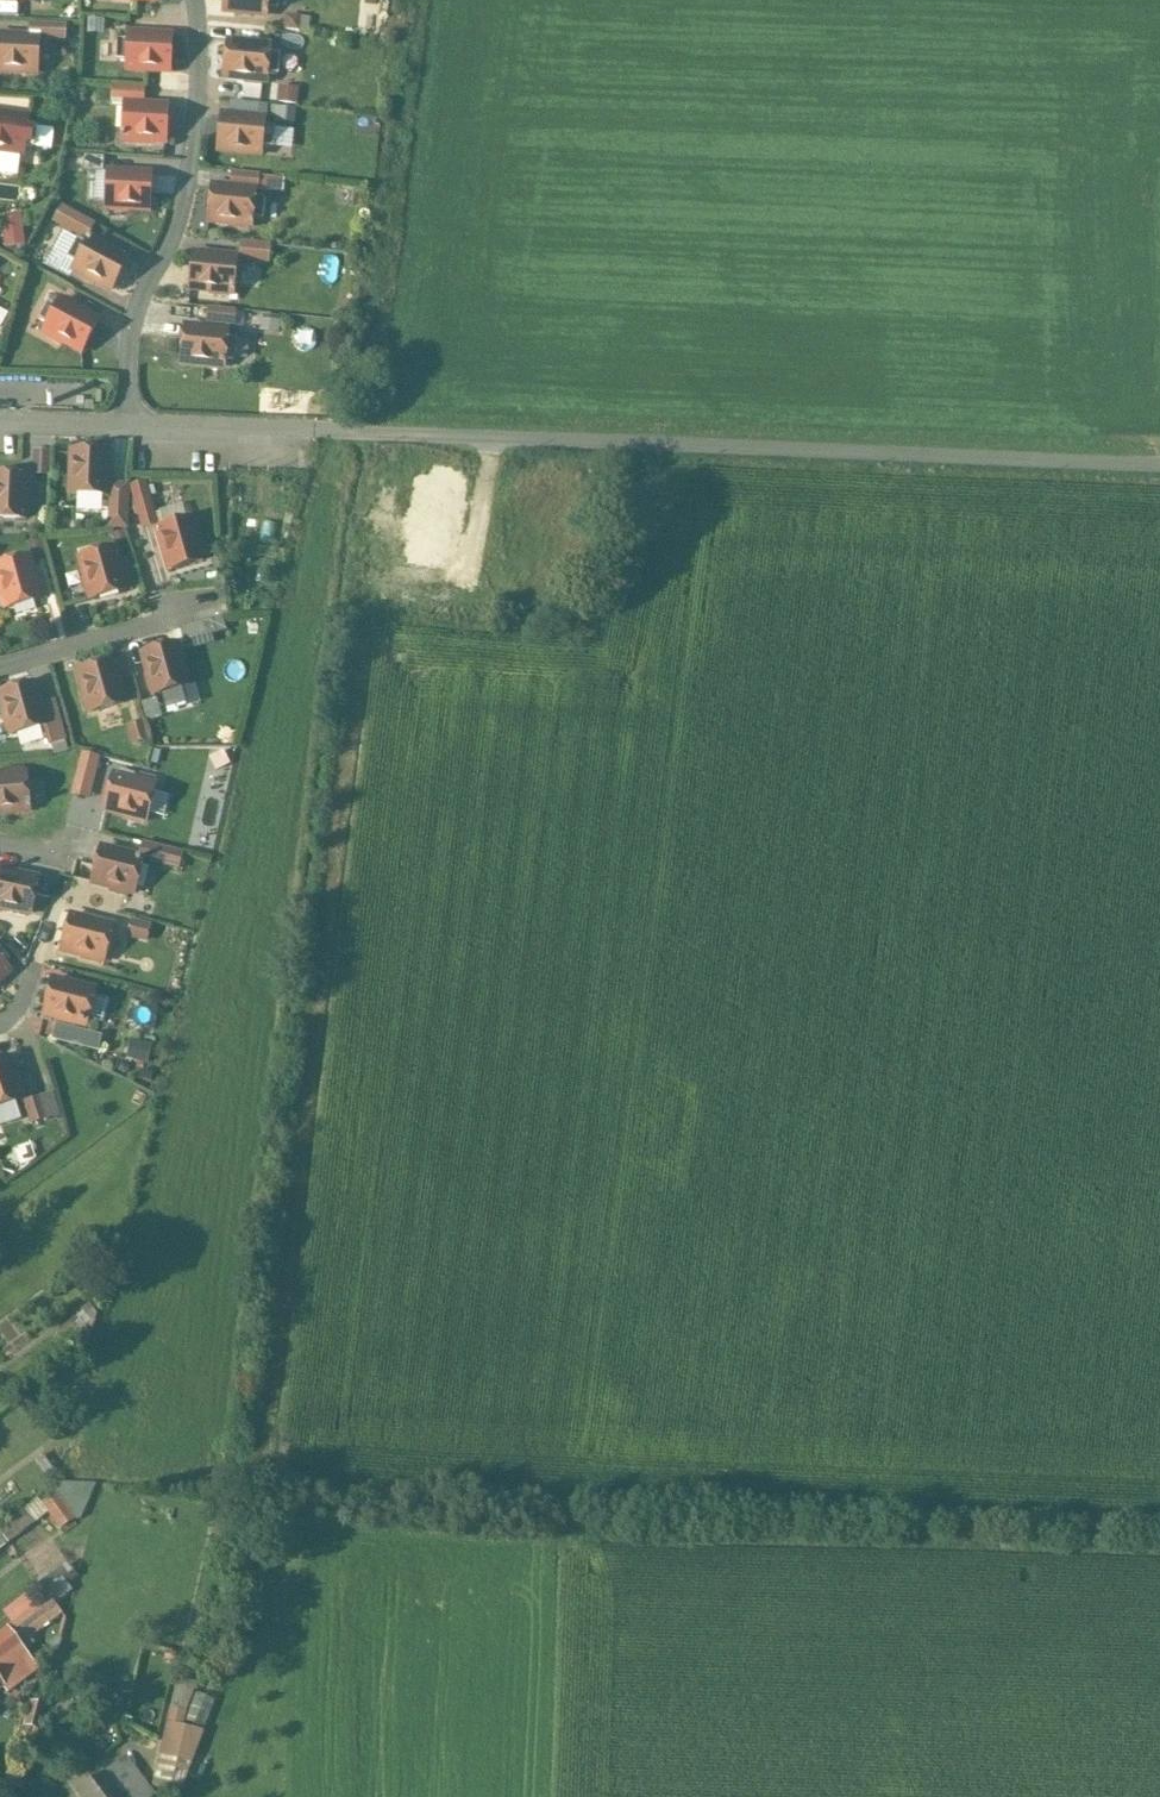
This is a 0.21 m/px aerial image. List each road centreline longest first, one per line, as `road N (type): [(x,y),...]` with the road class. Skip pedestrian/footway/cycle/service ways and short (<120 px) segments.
road 1 (residential): [(129,424),(1159,465)]
road 2 (residential): [(194,0),(199,82),(191,158),(168,247),(132,330),(129,424)]
road 3 (residential): [(0,420),(129,424)]

